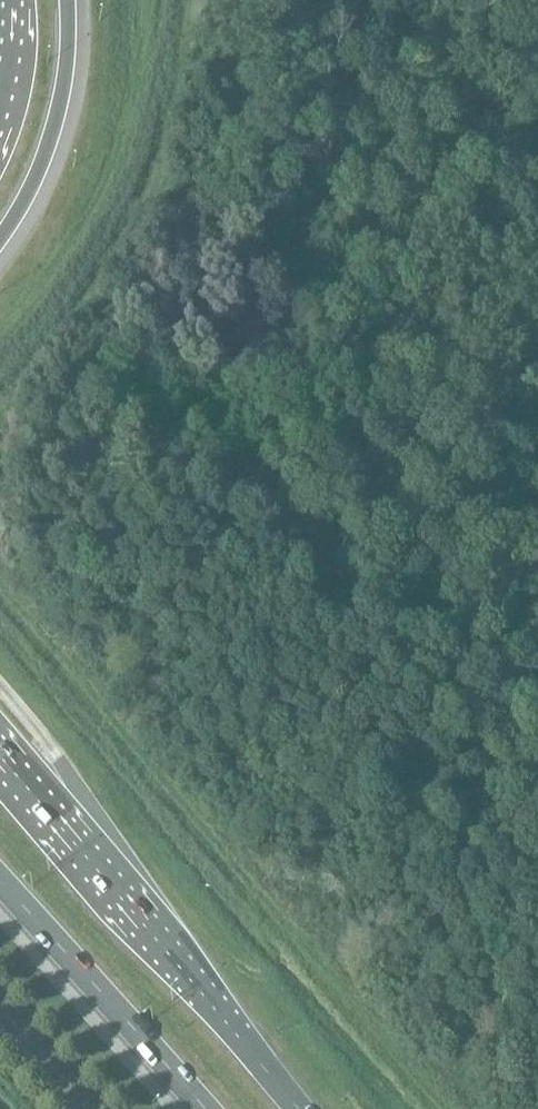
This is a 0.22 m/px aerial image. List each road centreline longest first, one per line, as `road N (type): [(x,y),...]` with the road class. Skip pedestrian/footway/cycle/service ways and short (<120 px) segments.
road 1 (trunk): [(298,1108),(0,756)]
road 2 (trunk): [(0,883),(203,1108)]
road 3 (motorway): [(0,240),(49,142),(64,83),(69,0)]
road 4 (unclassified): [(84,1108),(0,1017)]
road 5 (motorway): [(11,0),(15,33),(0,119)]

